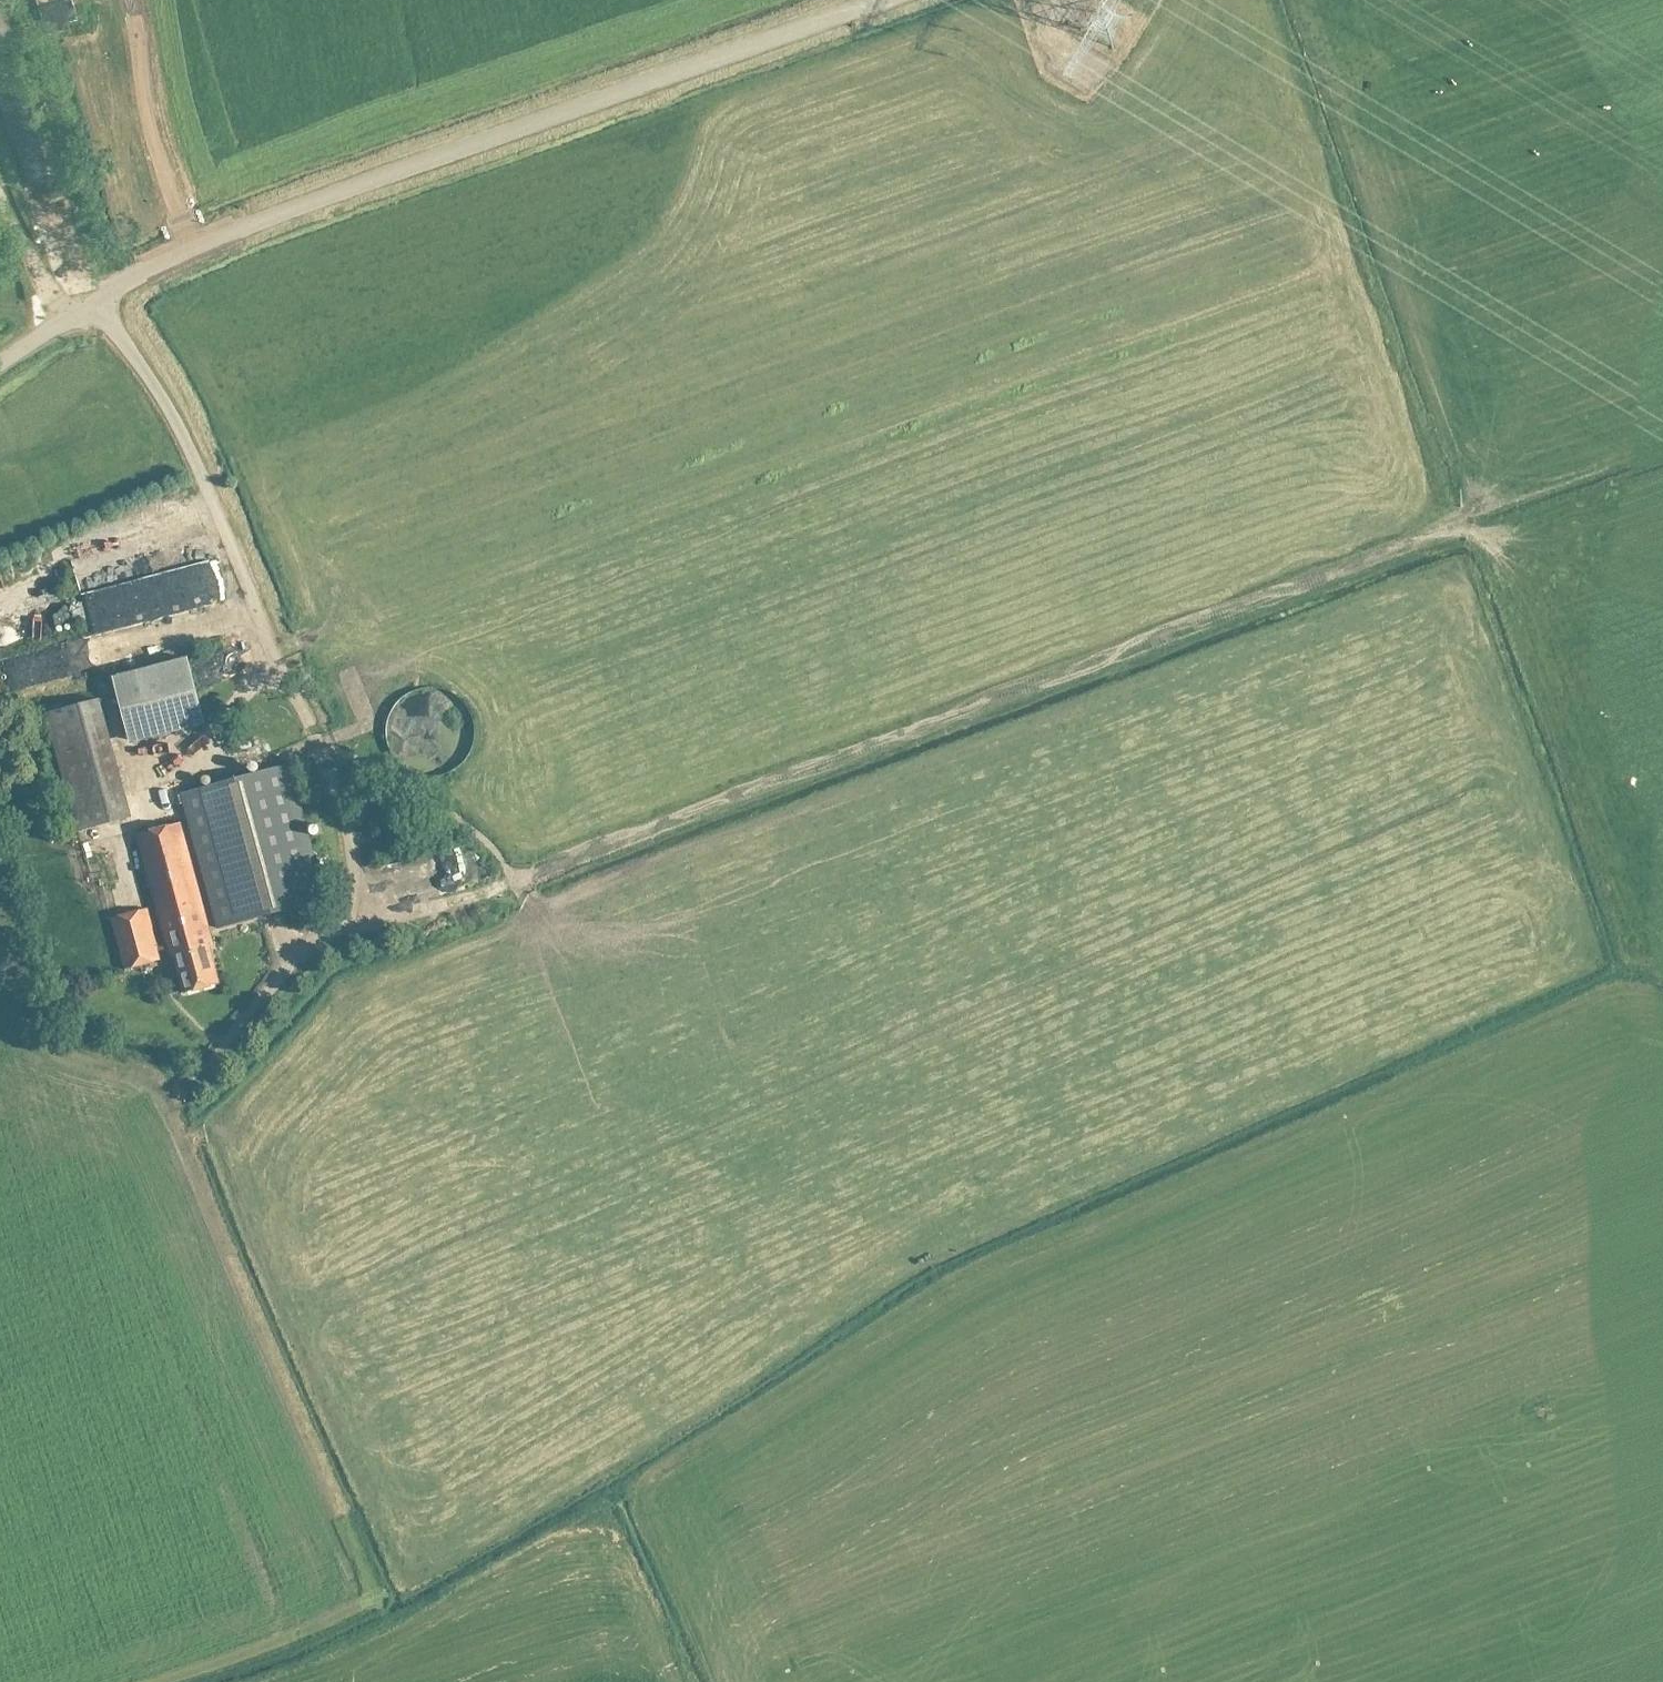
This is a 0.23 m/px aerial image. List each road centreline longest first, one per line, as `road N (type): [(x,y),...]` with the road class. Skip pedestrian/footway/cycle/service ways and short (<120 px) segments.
road 1 (unclassified): [(0,366),(189,259),(894,0)]

